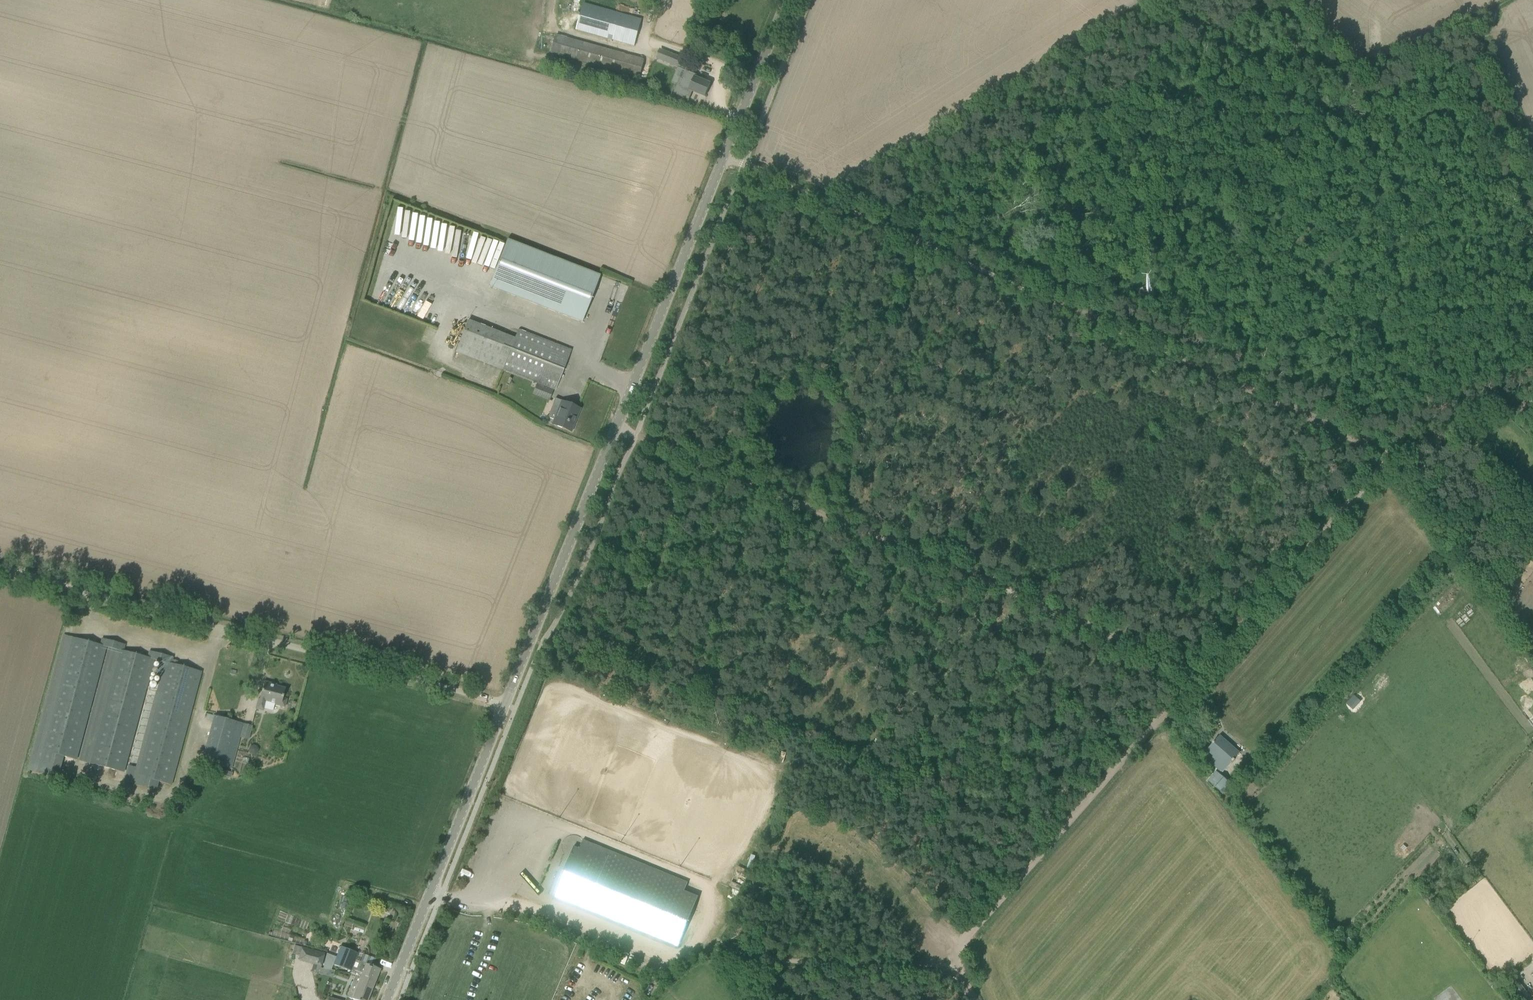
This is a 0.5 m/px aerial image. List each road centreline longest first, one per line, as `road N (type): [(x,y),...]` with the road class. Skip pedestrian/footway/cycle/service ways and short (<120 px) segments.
road 1 (tertiary): [(507,706),(723,157)]
road 2 (unclassified): [(507,706),(70,591)]
road 3 (track): [(1202,675),(828,509)]
road 4 (unclassified): [(1095,323),(723,157)]
road 5 (track): [(1396,459),(1095,323)]
road 6 (track): [(984,920),(1202,675)]
road 7 (tertiary): [(387,999),(507,706)]
road 8 (track): [(1202,675),(1391,462)]
road 9 (track): [(963,977),(726,951)]
road 10 (tertiary): [(723,157),(790,0)]
road 11 (track): [(1532,399),(1396,459)]

